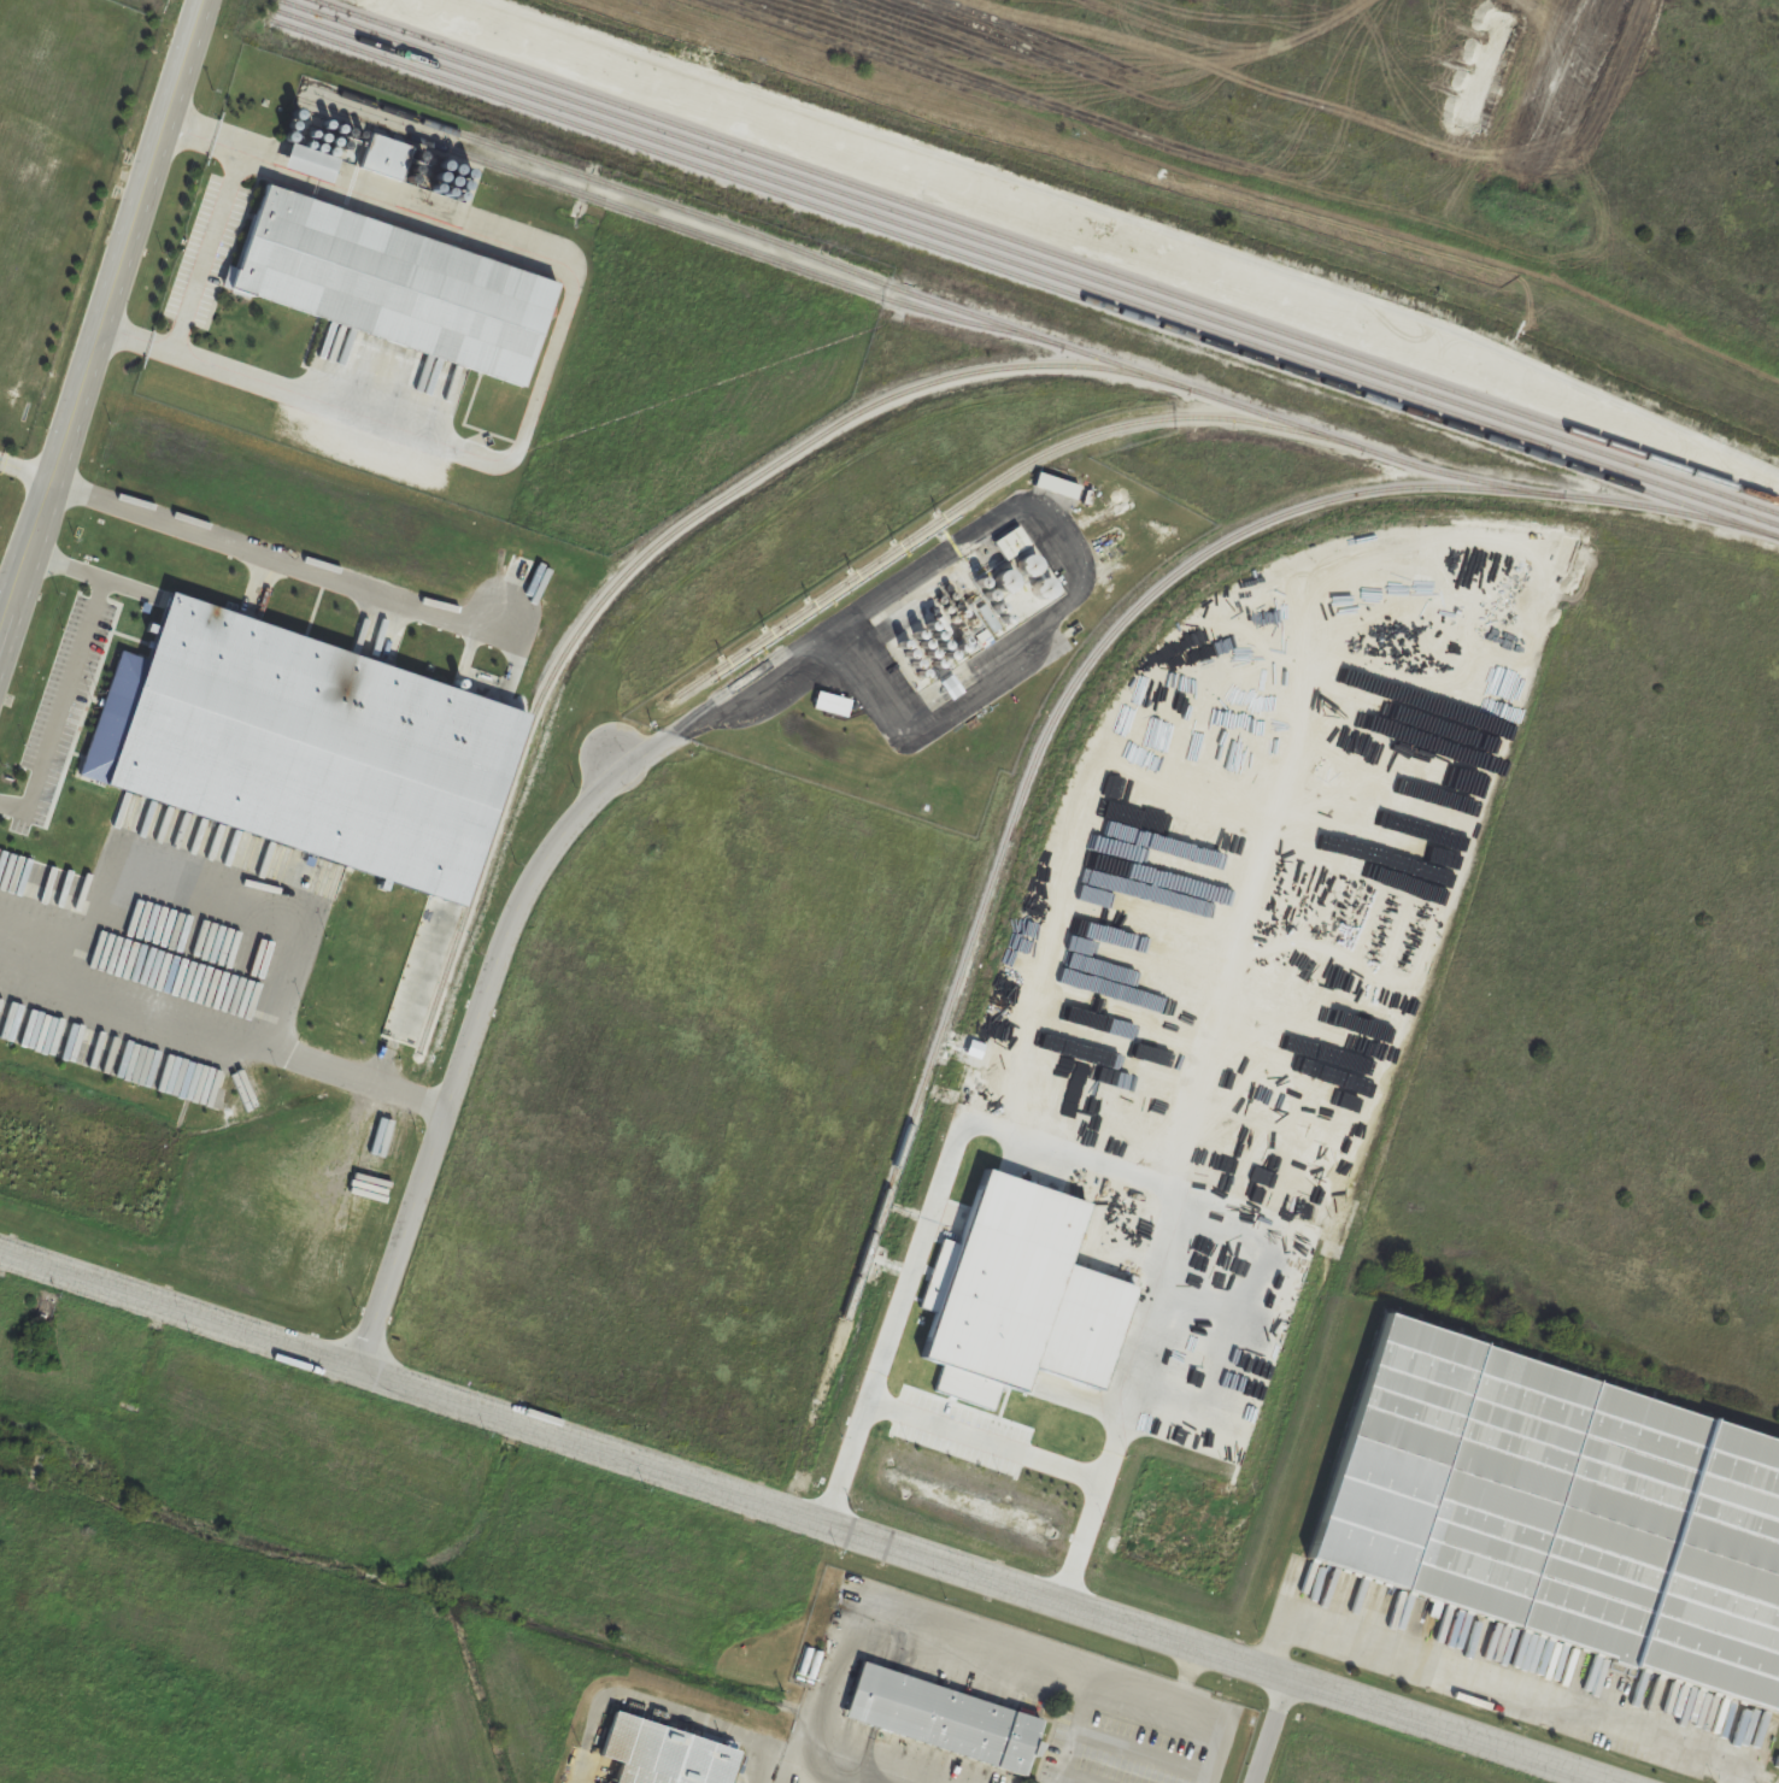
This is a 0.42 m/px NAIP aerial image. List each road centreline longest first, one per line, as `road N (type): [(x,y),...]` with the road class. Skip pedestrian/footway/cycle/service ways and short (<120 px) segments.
road 1 (residential): [(1617,1782),(0,1257)]
road 2 (tertiary): [(0,630),(201,0)]

